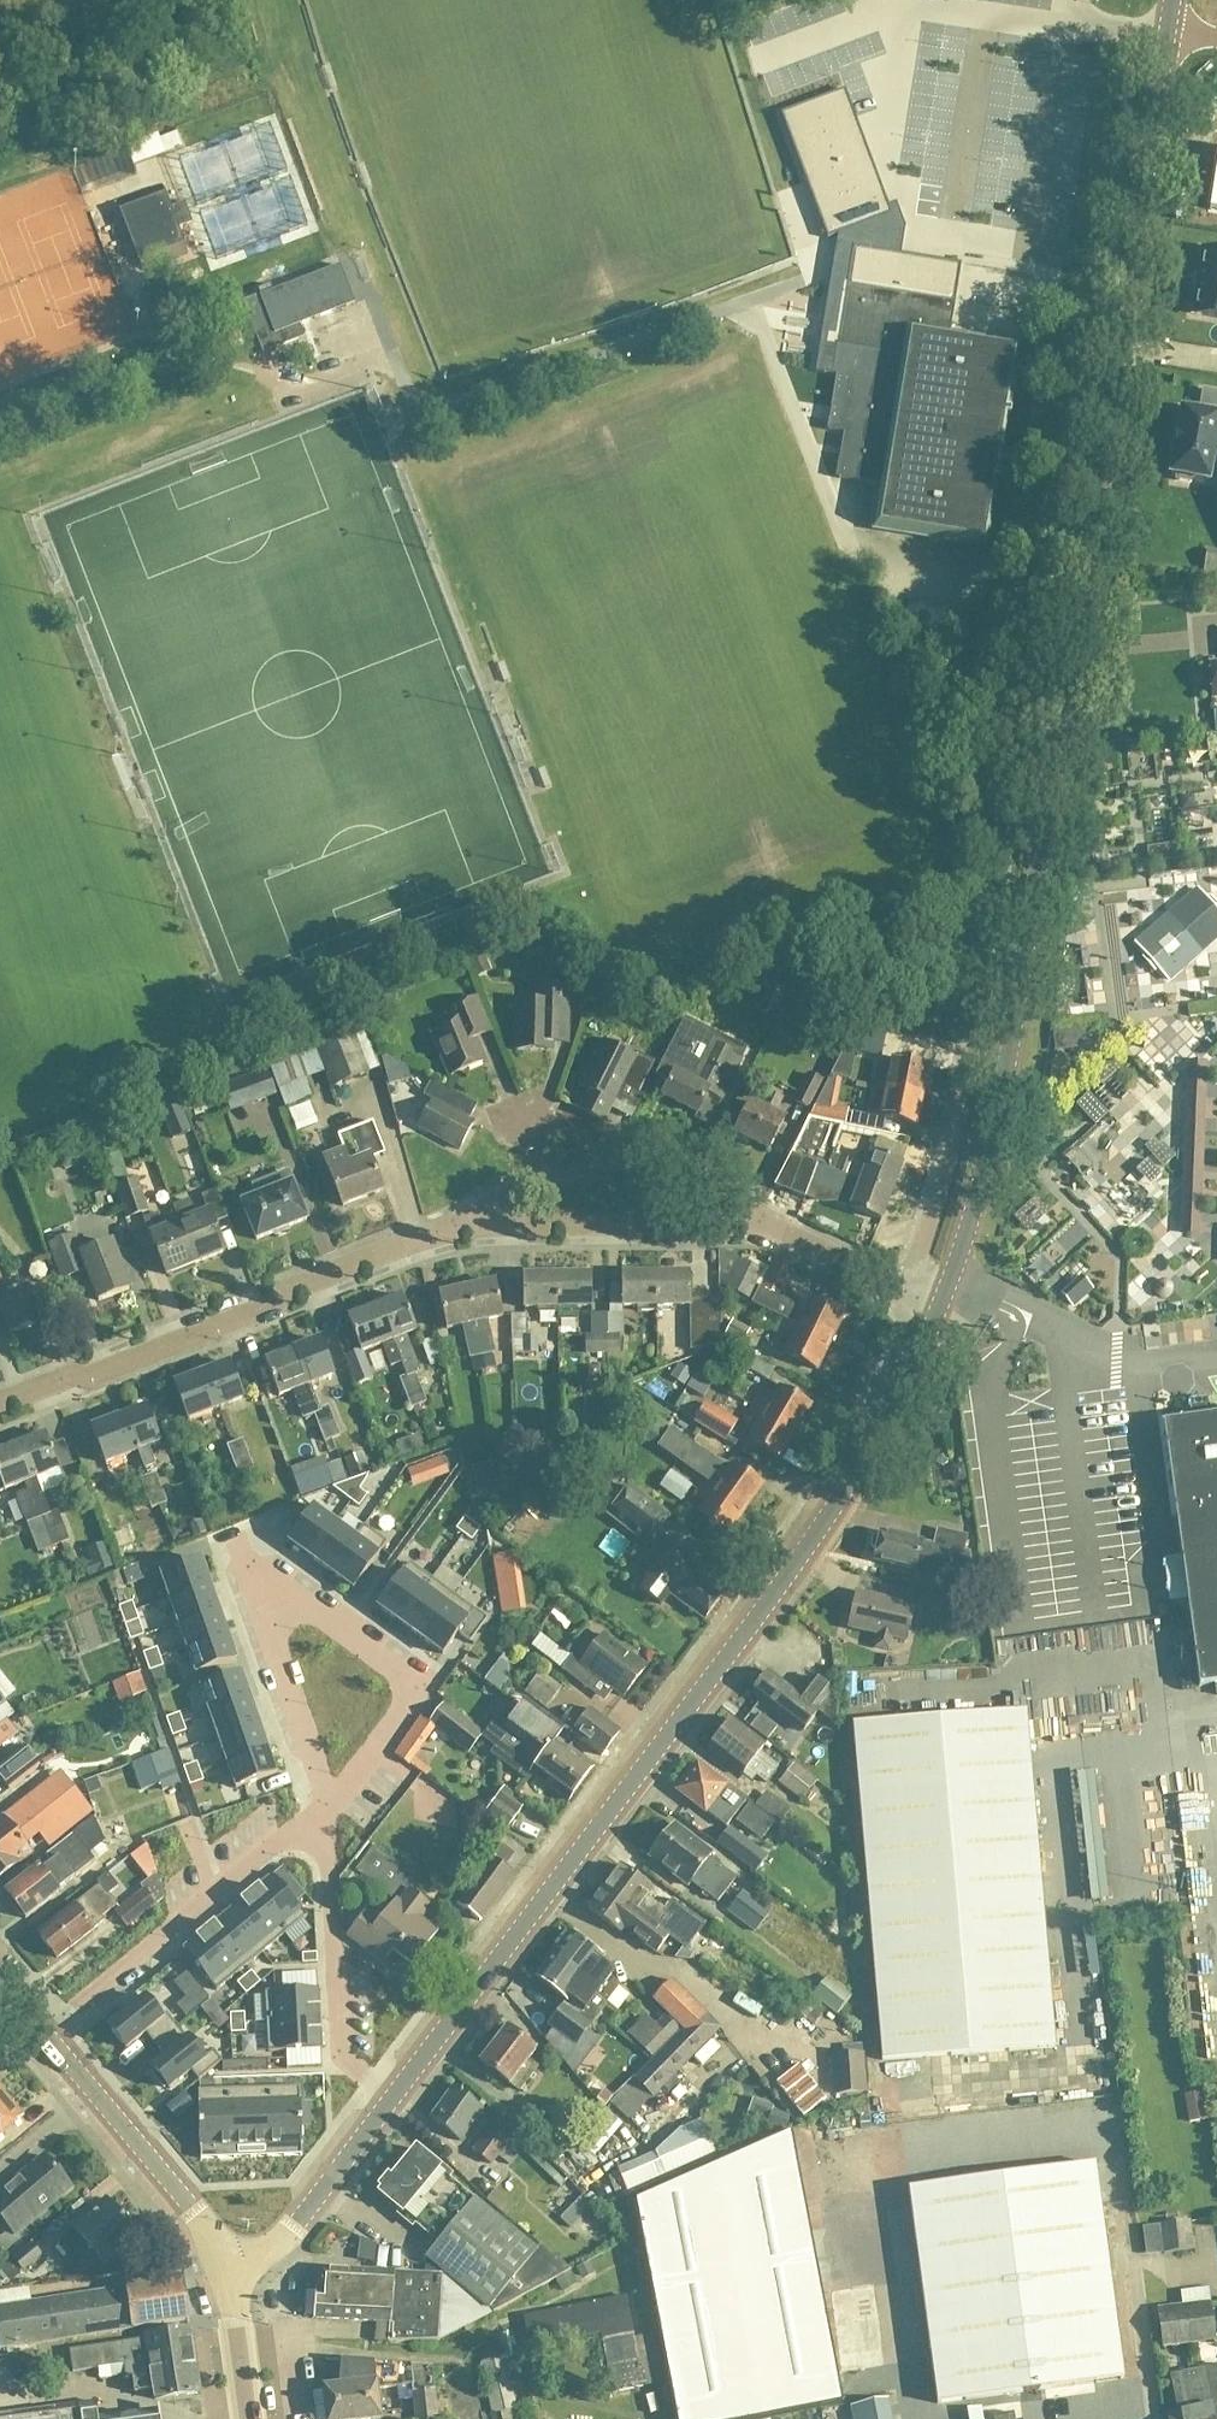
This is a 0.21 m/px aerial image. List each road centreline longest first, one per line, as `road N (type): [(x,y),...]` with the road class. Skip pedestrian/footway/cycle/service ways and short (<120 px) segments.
road 1 (tertiary): [(939,1313),(1016,1077),(1151,35)]
road 2 (tertiary): [(388,2105),(802,1563),(907,1392),(939,1313)]
road 3 (residential): [(0,1411),(463,1227)]
road 4 (residential): [(42,2029),(329,1806)]
road 5 (residential): [(329,1806),(418,1692),(268,1579),(250,1588)]
road 6 (secondary): [(232,2291),(191,2209),(42,2029)]
road 7 (residential): [(329,1806),(341,2066),(388,2105)]
road 8 (residential): [(463,1227),(768,1230)]
road 9 (tertiary): [(232,2291),(298,2222),(388,2105)]
road 10 (residential): [(557,1178),(650,1154),(694,1163),(745,1199),(768,1230)]
road 11 (residential): [(250,1588),(329,1806)]
road 12 (residential): [(768,1230),(939,1313)]
road 13 (secondary): [(247,2418),(232,2291)]

